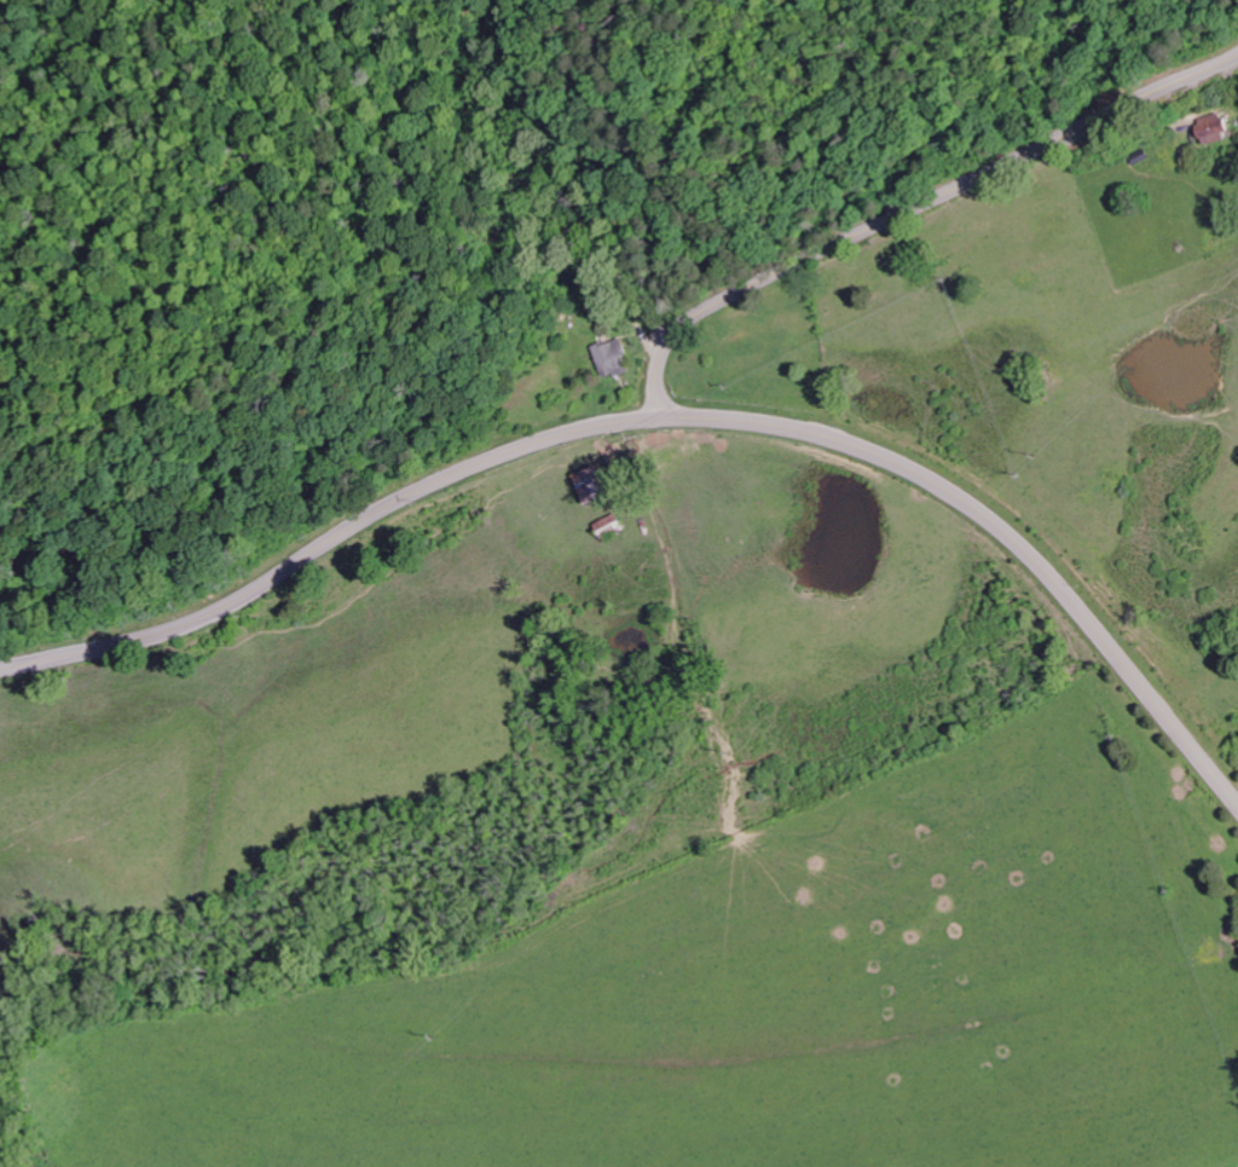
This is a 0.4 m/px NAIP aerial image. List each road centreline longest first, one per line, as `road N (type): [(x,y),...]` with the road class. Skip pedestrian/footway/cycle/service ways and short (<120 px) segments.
road 1 (secondary): [(1237,802),(1063,589),(980,514),(867,451),(740,422),(611,424),(528,445),(395,502),(202,618),(0,668)]
road 2 (tertiary): [(658,420),(658,366),(670,339),(692,319),(1237,56)]

